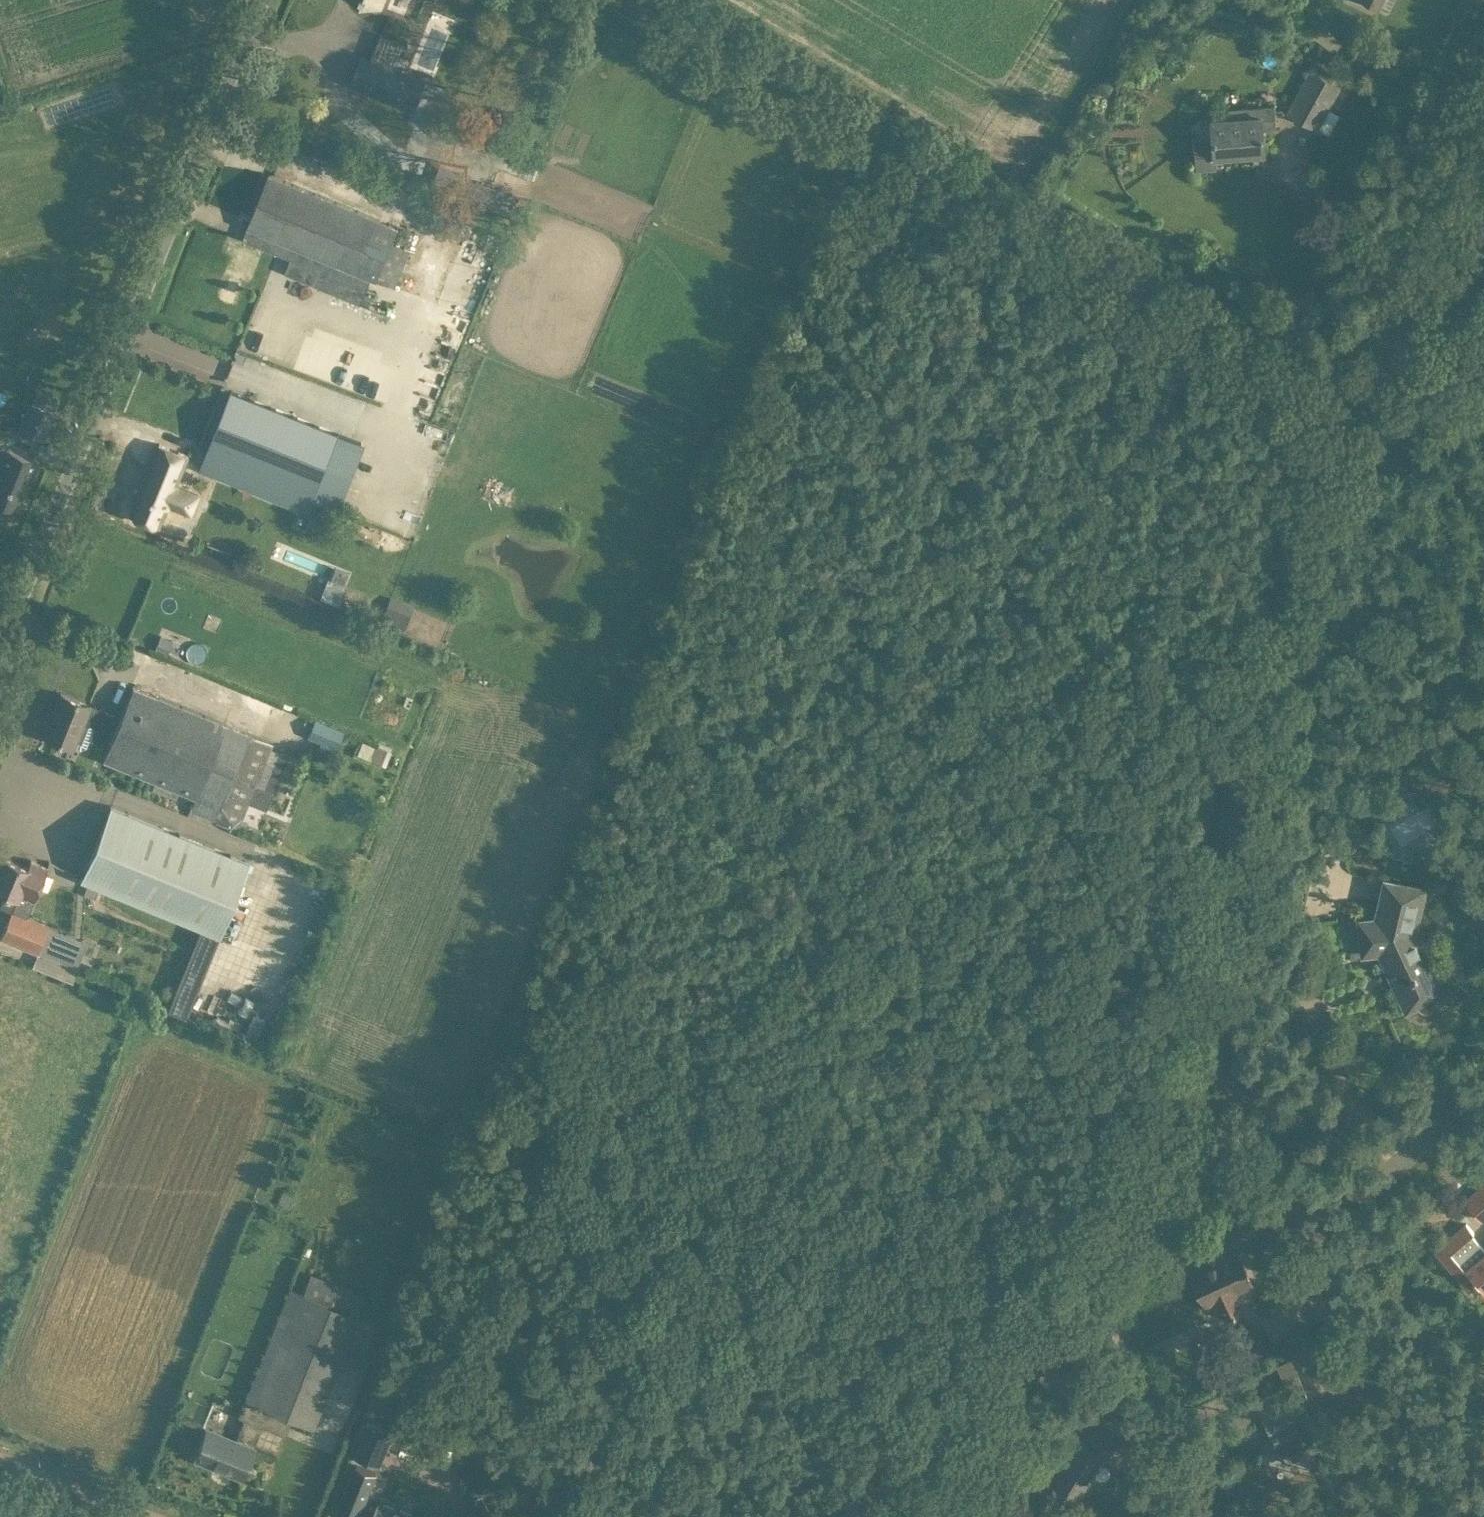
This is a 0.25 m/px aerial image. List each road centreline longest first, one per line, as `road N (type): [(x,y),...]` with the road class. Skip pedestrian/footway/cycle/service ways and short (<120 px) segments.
road 1 (track): [(1337,408),(659,0)]
road 2 (unclassified): [(0,628),(254,0)]
road 3 (track): [(1181,1054),(1282,484),(1314,424),(1337,408)]
road 4 (residential): [(1424,1516),(1226,1094),(1201,1063),(1181,1054)]
road 5 (residential): [(927,1507),(1162,1107),(1181,1054)]
road 6 (track): [(1337,408),(1483,158)]
road 7 (unclassified): [(159,1516),(0,1454)]
road 8 (track): [(1483,346),(1337,408)]

